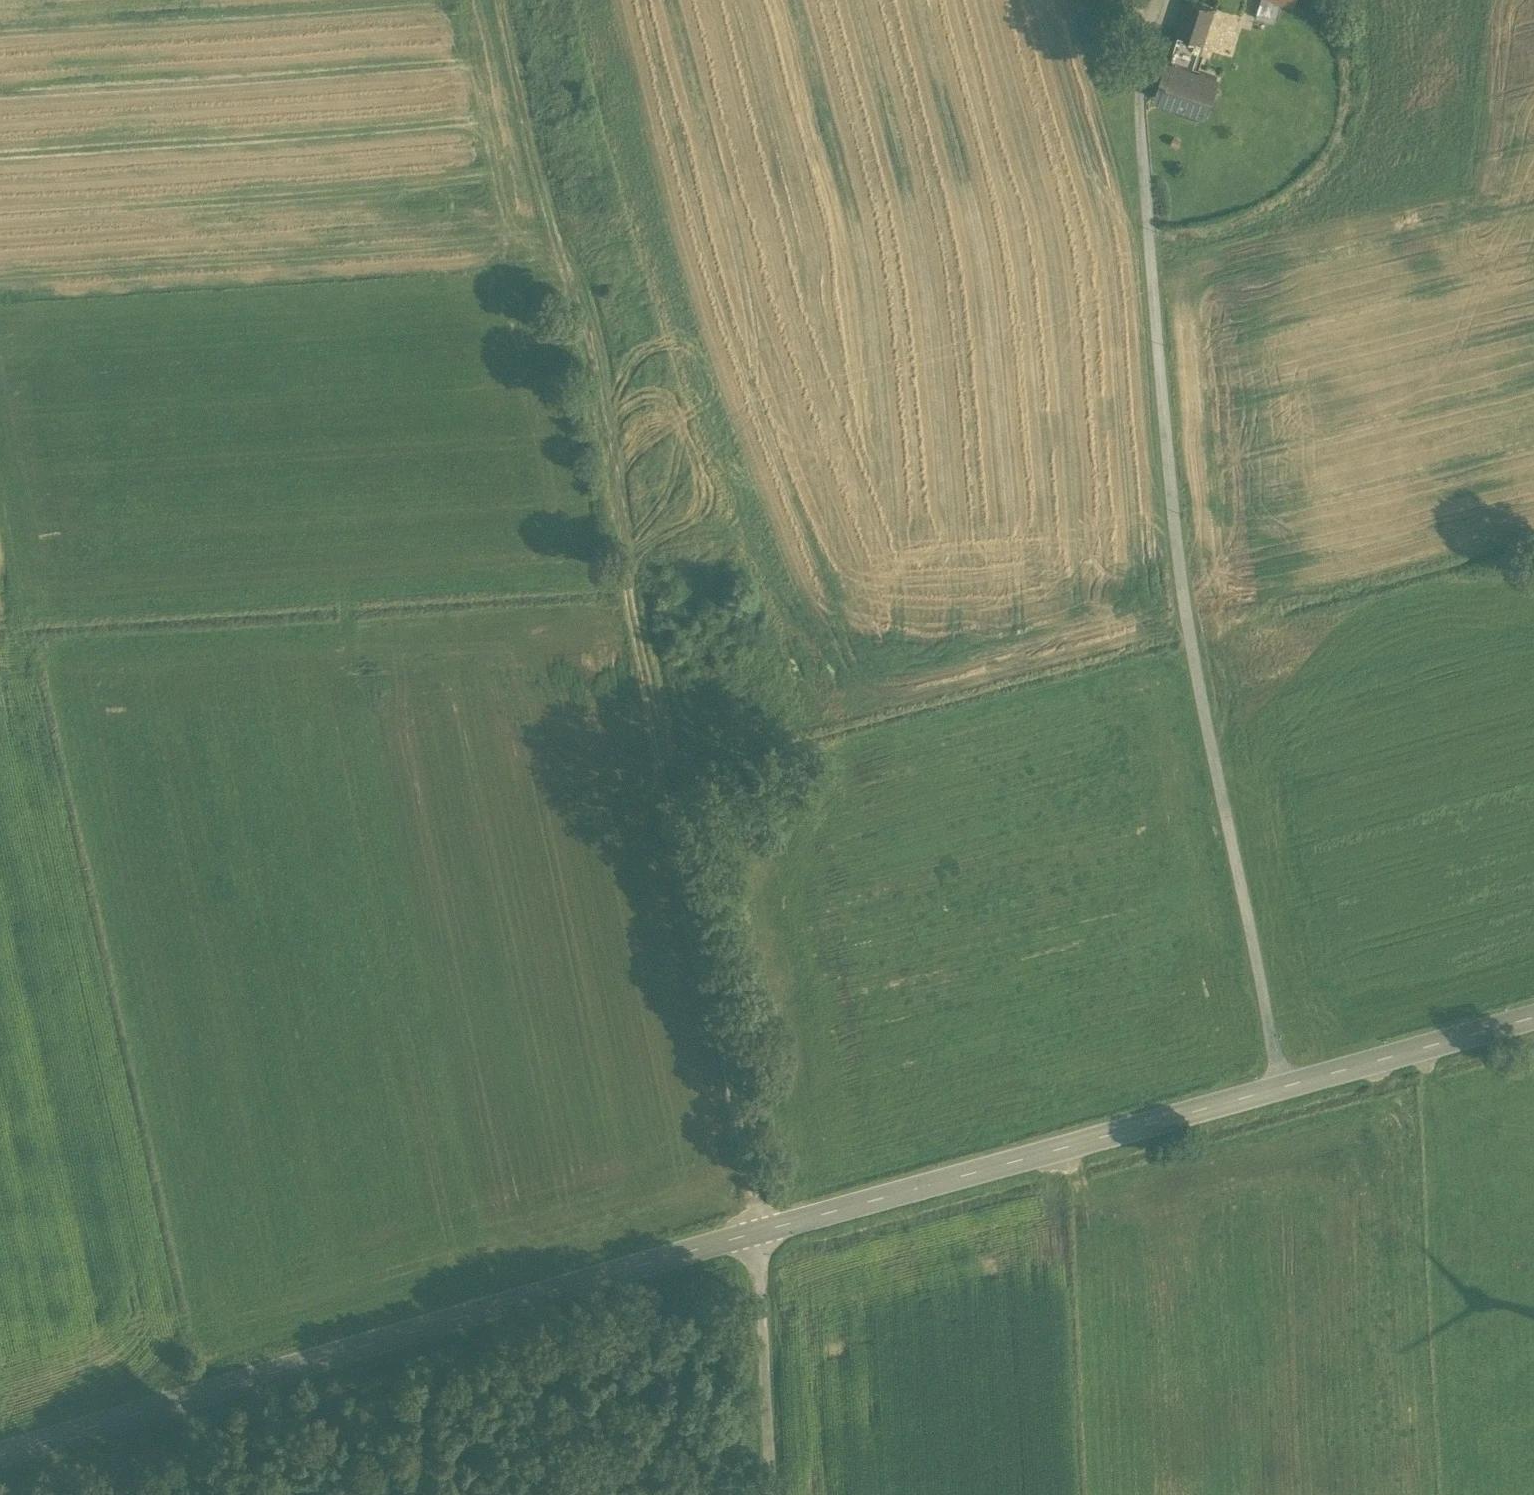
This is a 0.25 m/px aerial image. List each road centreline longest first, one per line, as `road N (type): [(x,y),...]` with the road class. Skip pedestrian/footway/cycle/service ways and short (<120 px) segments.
road 1 (track): [(763,1228),(509,0)]
road 2 (tertiary): [(763,1228),(1533,1015)]
road 3 (tertiary): [(0,1455),(763,1228)]
road 4 (unclassified): [(763,1228),(777,1494)]

